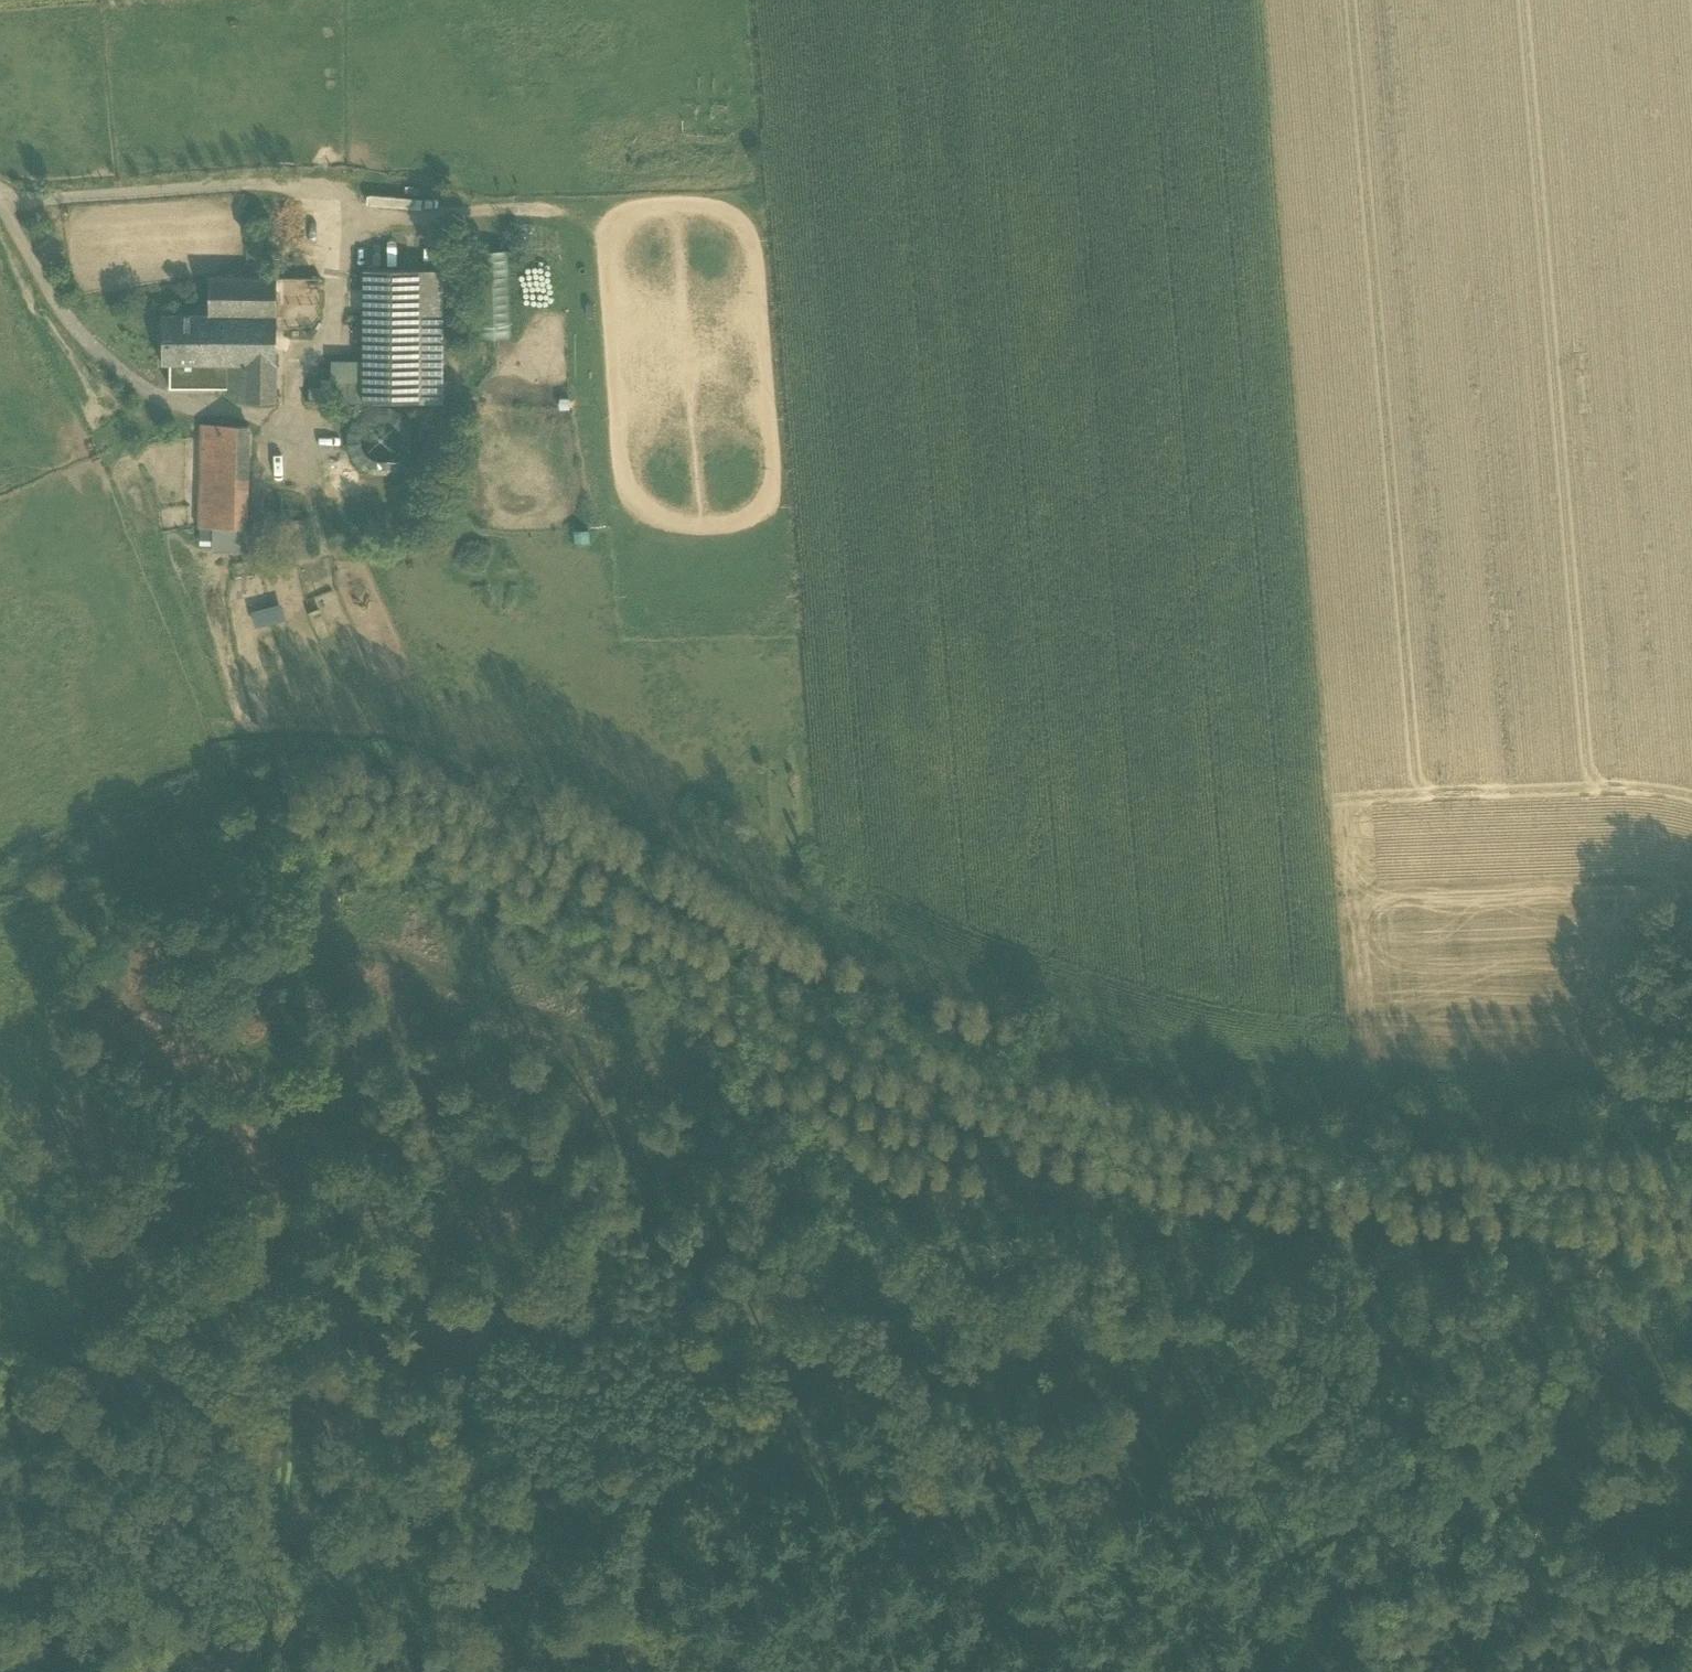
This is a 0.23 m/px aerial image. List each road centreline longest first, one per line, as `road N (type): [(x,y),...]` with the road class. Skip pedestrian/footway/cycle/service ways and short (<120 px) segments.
road 1 (track): [(1691,1086),(1530,1097),(1209,1065),(786,921)]
road 2 (unclassified): [(0,198),(80,338)]

